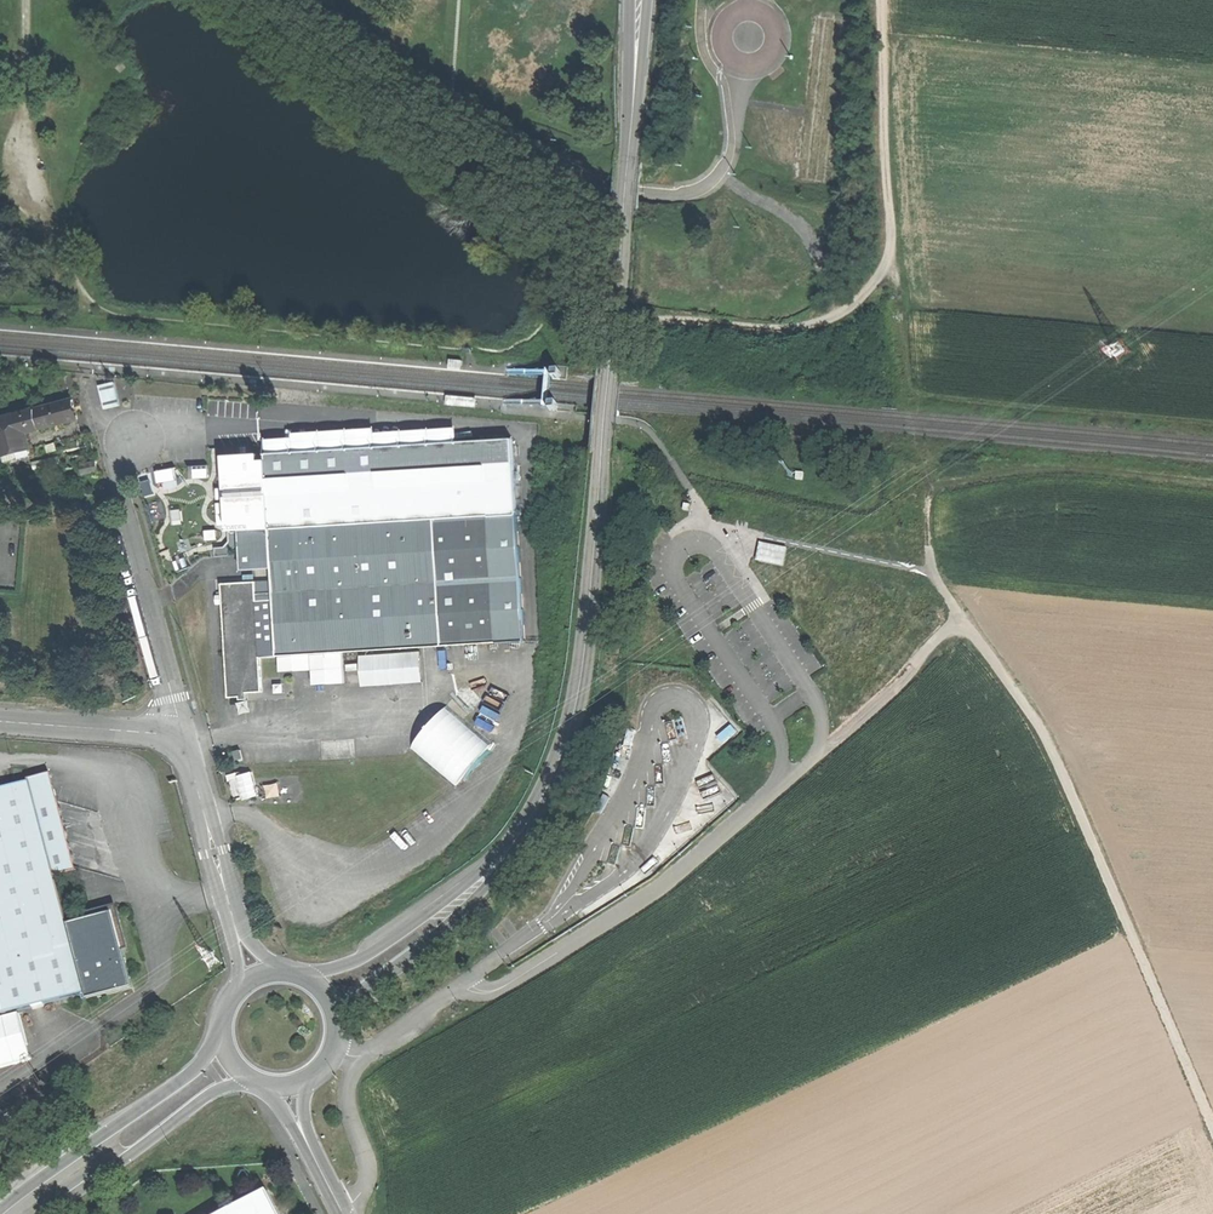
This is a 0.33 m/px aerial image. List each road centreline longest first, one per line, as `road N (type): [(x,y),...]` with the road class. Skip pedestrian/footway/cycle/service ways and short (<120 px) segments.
road 1 (track): [(1212,481),(1050,466),(983,475),(935,487),(926,525),(934,572),(1052,750),(1212,1125)]
road 2 (tertiary): [(639,0),(578,693),(553,780),(519,840)]
road 3 (track): [(892,236),(883,270),(827,319),(793,328),(614,318)]
road 4 (unclassified): [(183,736),(125,504),(122,462),(133,428)]
road 5 (tertiary): [(223,1032),(187,1077),(0,1209)]
road 6 (tertiary): [(337,1015),(442,930),(519,840)]
road 7 (tertiary): [(519,840),(386,944),(309,977)]
road 8 (tertiary): [(47,1213),(215,1092),(258,1082)]
road 9 (track): [(892,236),(880,0)]
road 10 (track): [(819,752),(962,620)]
road 11 (unclassified): [(183,736),(0,722)]
road 12 (unclassified): [(228,905),(183,736)]
road 13 (track): [(908,383),(892,236)]

